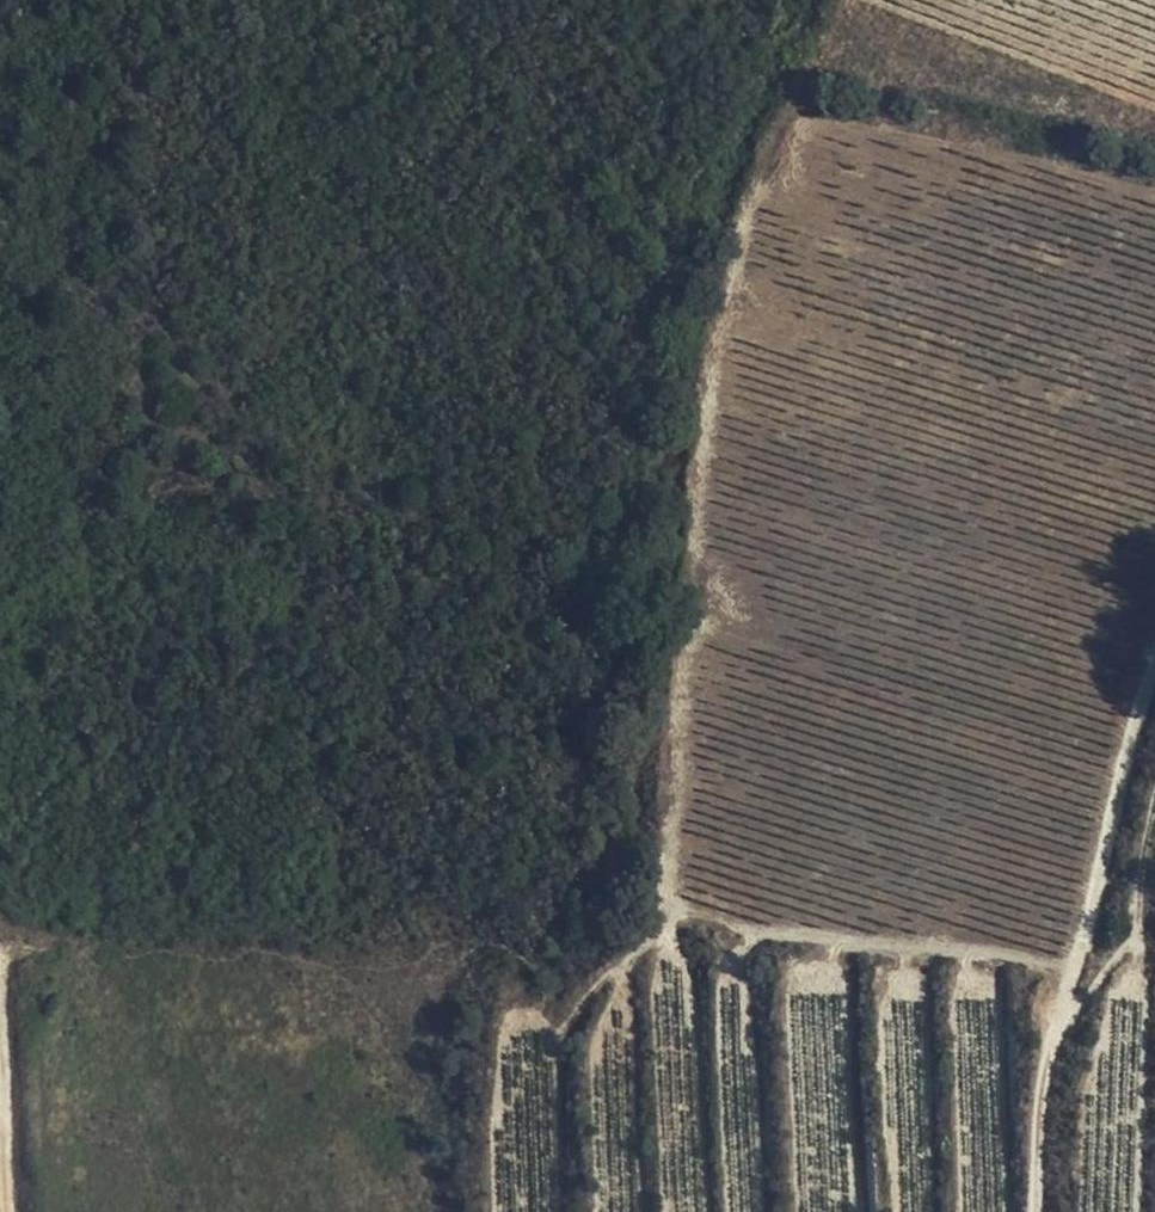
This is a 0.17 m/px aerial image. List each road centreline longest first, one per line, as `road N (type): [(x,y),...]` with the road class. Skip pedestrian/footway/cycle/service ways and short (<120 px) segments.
road 1 (track): [(1039,1211),(1040,1118),(1154,671)]
road 2 (track): [(0,991),(12,1211)]

